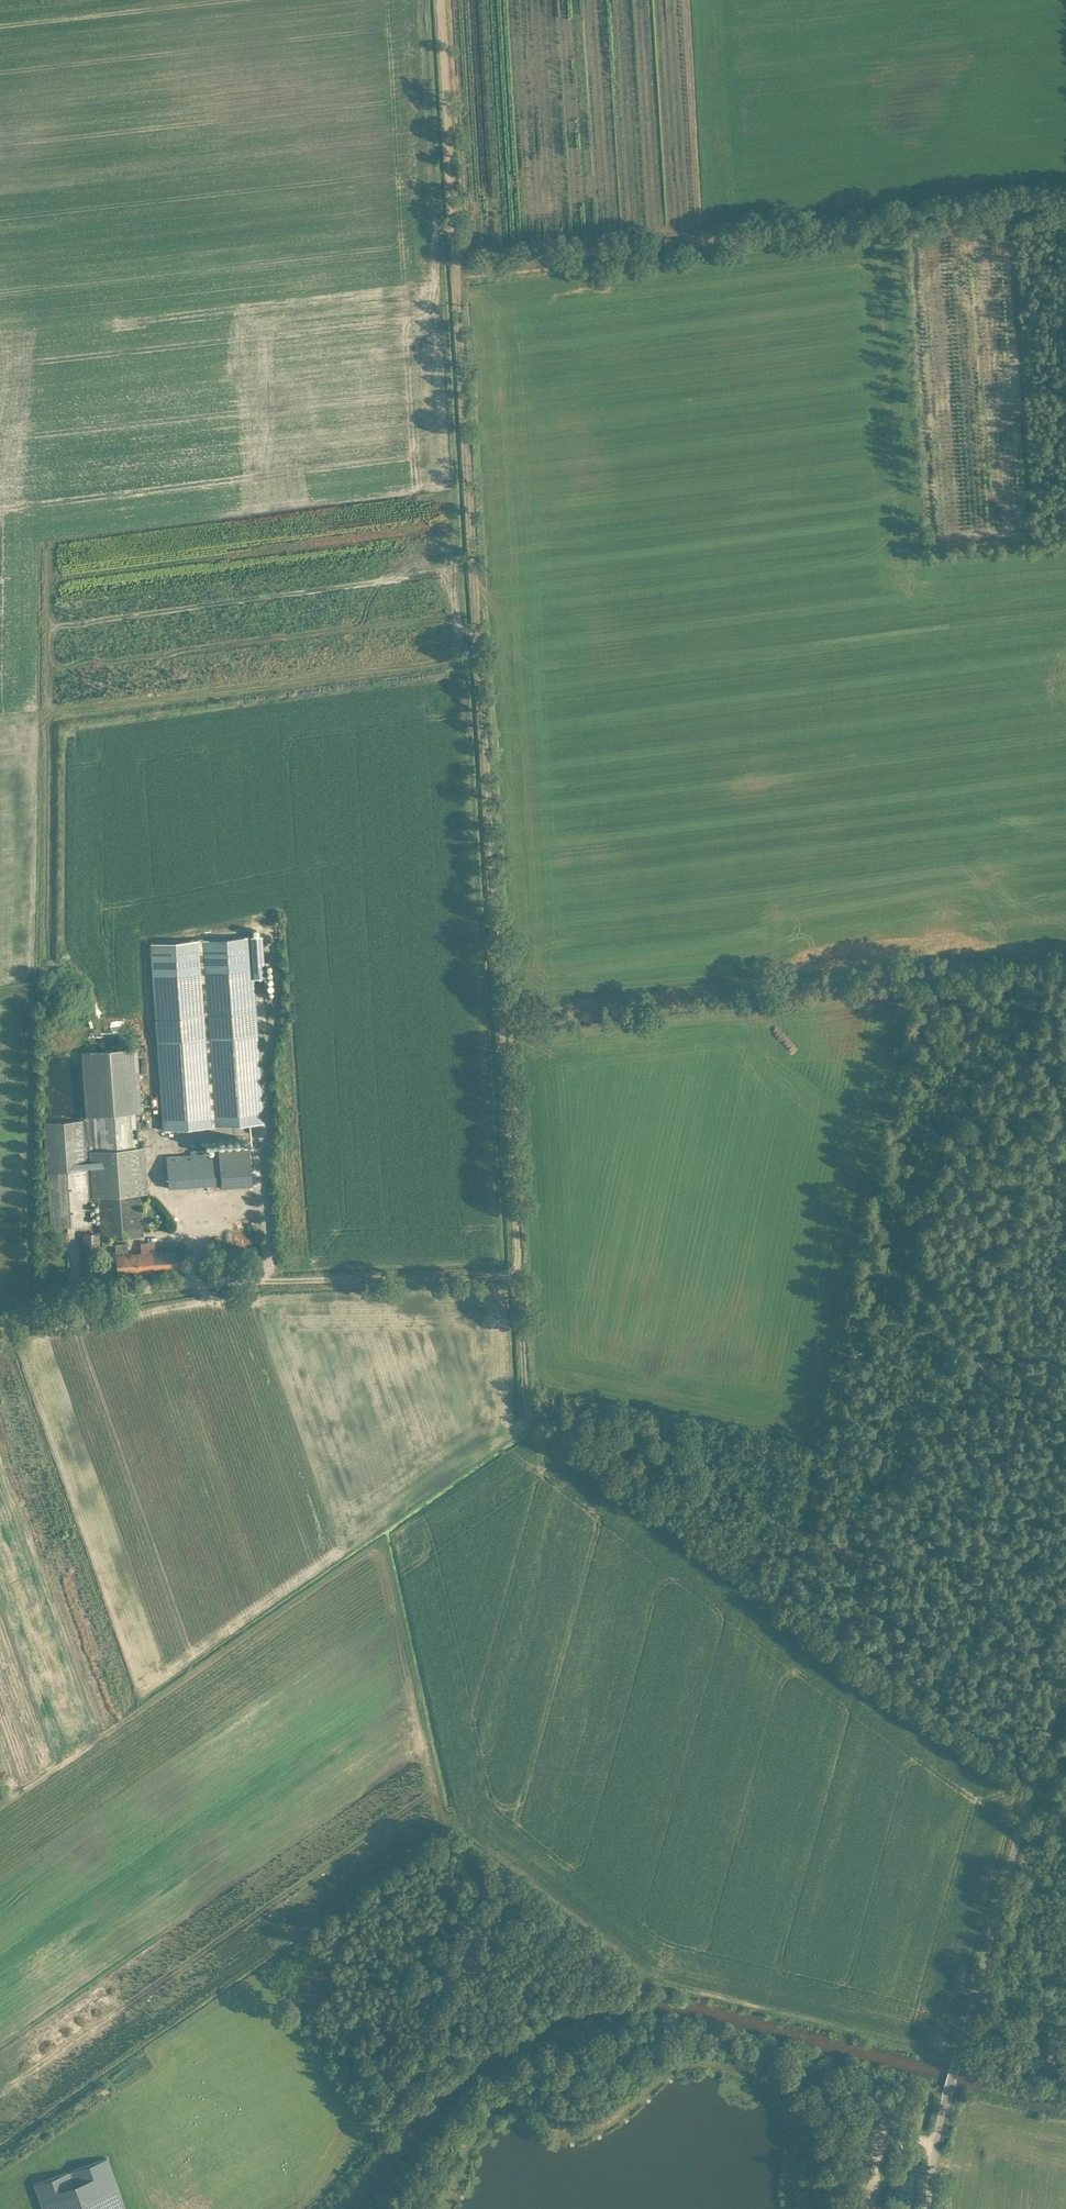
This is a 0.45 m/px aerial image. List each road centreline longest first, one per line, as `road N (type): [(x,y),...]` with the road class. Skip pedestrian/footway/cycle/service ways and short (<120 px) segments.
road 1 (track): [(438,0),(516,1275),(197,1279)]
road 2 (unclassified): [(926,2208),(942,2100),(1065,1660)]
road 3 (unclassified): [(0,1318),(197,1279)]

